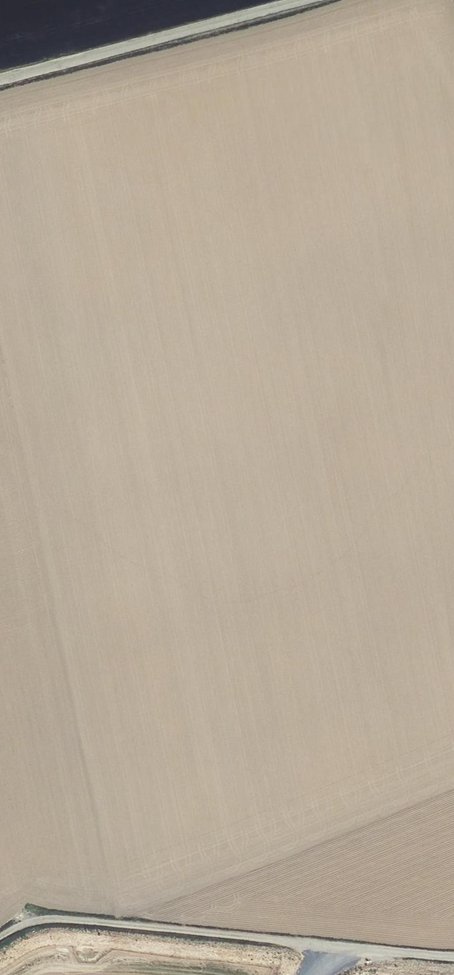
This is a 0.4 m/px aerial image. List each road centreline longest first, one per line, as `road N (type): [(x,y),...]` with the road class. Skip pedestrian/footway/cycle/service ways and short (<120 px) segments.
road 1 (unclassified): [(0,81),(311,0)]

